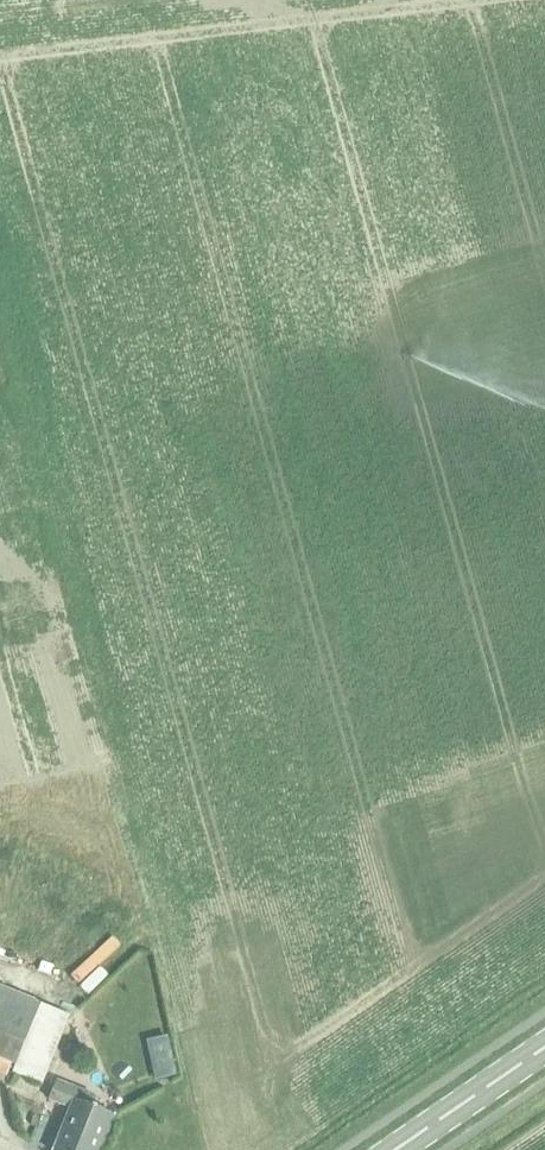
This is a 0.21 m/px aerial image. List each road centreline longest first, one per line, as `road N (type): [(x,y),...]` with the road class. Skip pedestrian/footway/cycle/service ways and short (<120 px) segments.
road 1 (secondary): [(398,1149),(544,1049)]

